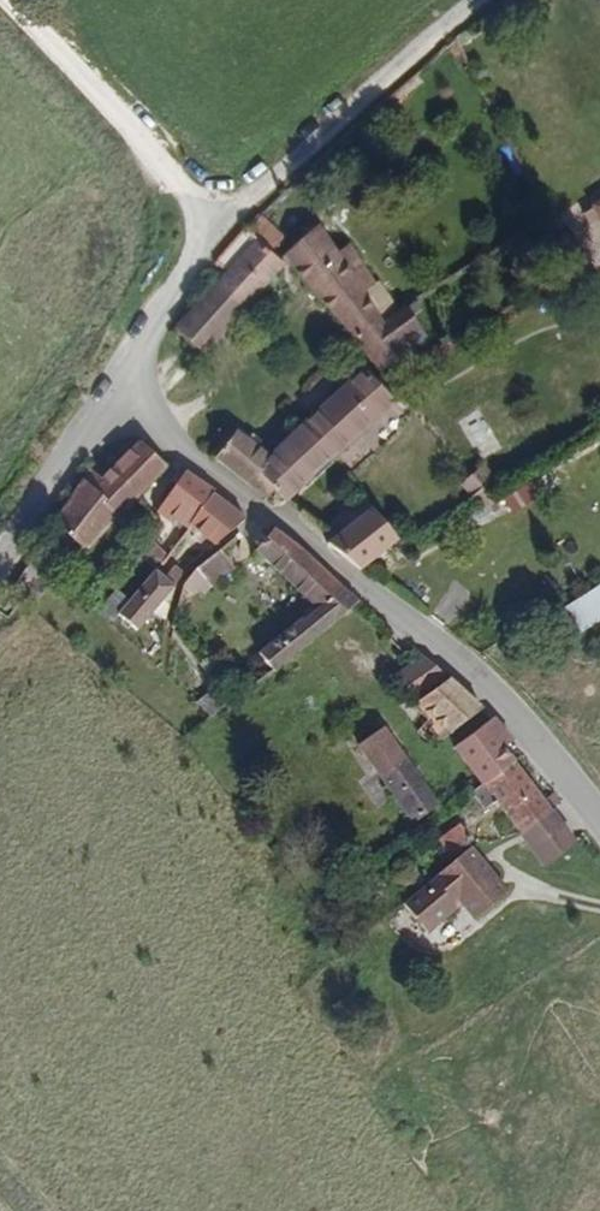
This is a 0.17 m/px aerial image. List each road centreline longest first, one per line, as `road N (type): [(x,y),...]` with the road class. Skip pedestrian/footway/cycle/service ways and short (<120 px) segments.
road 1 (unclassified): [(120,396),(385,584),(525,714),(599,816)]
road 2 (track): [(207,219),(2,0)]
road 3 (unclassified): [(120,396),(0,575)]
road 4 (unclassified): [(207,219),(120,396)]

